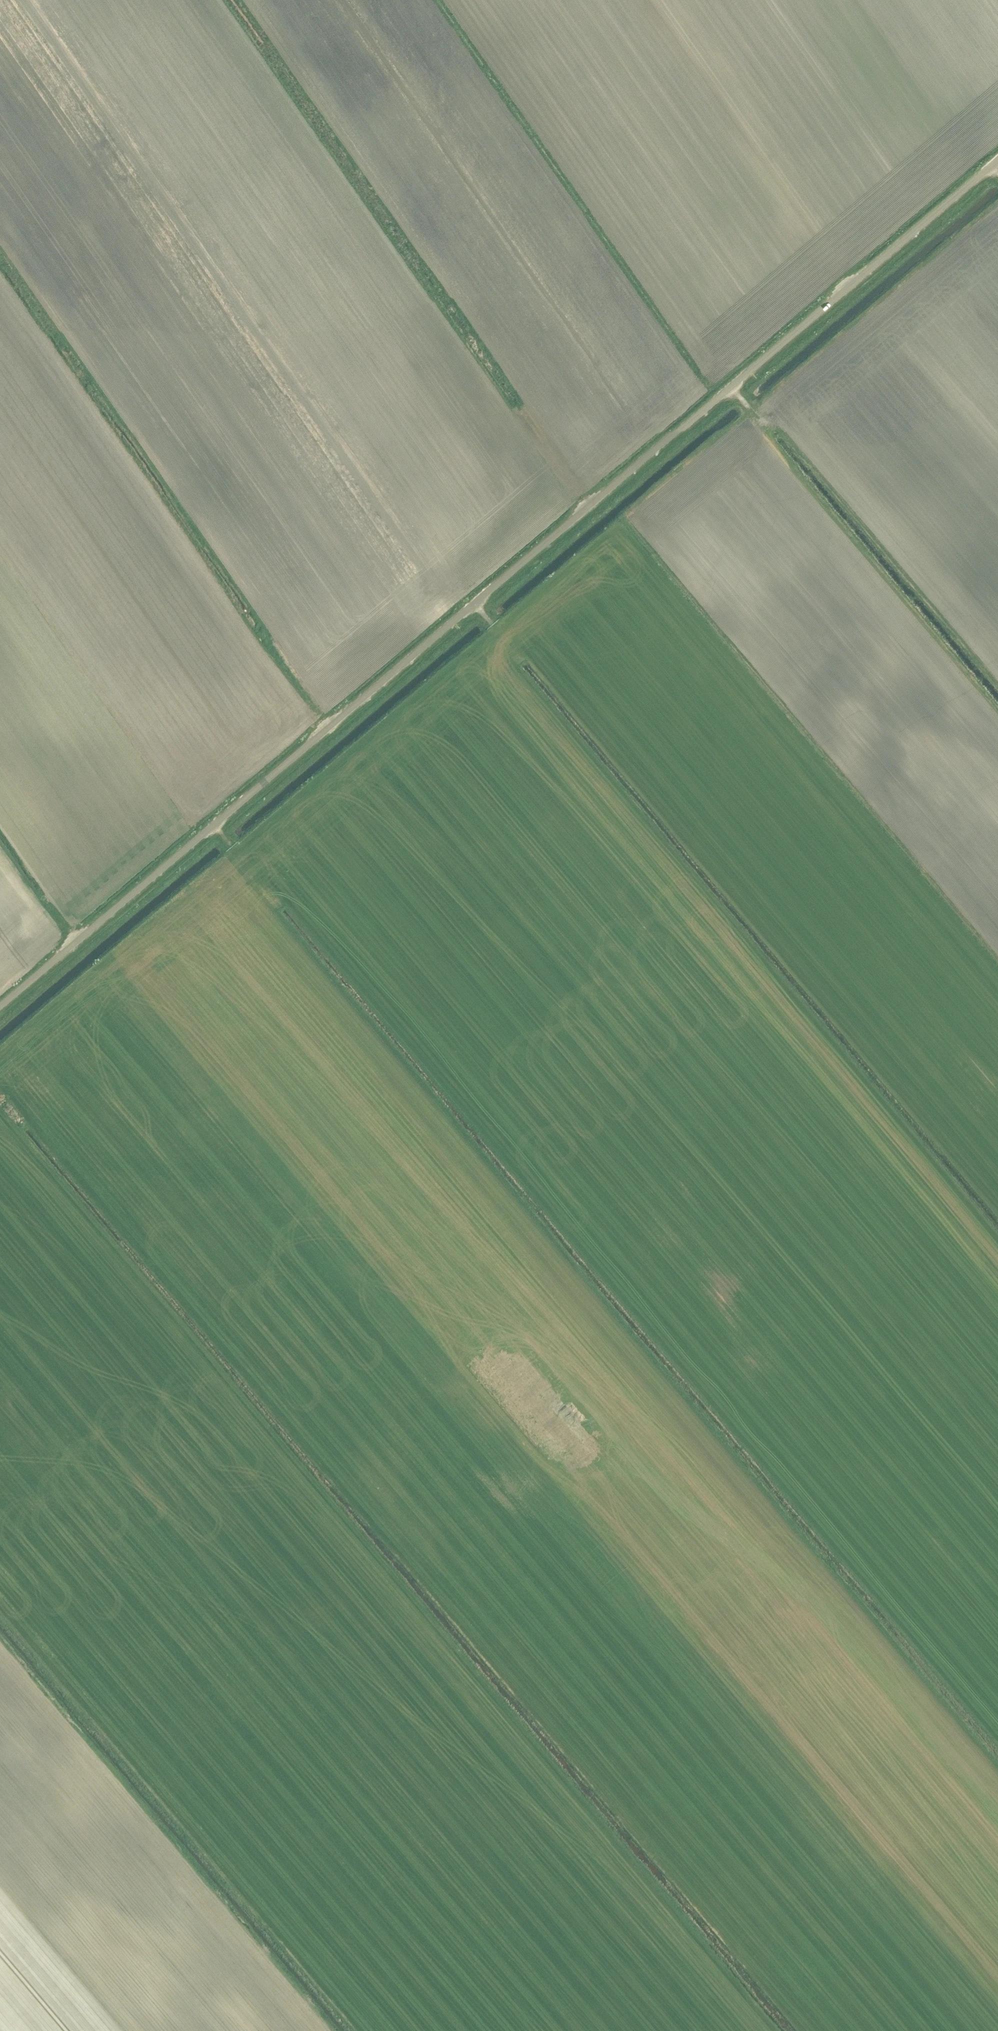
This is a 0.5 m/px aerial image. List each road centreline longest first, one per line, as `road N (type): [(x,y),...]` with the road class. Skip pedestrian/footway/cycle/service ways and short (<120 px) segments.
road 1 (unclassified): [(997,158),(0,1005)]

